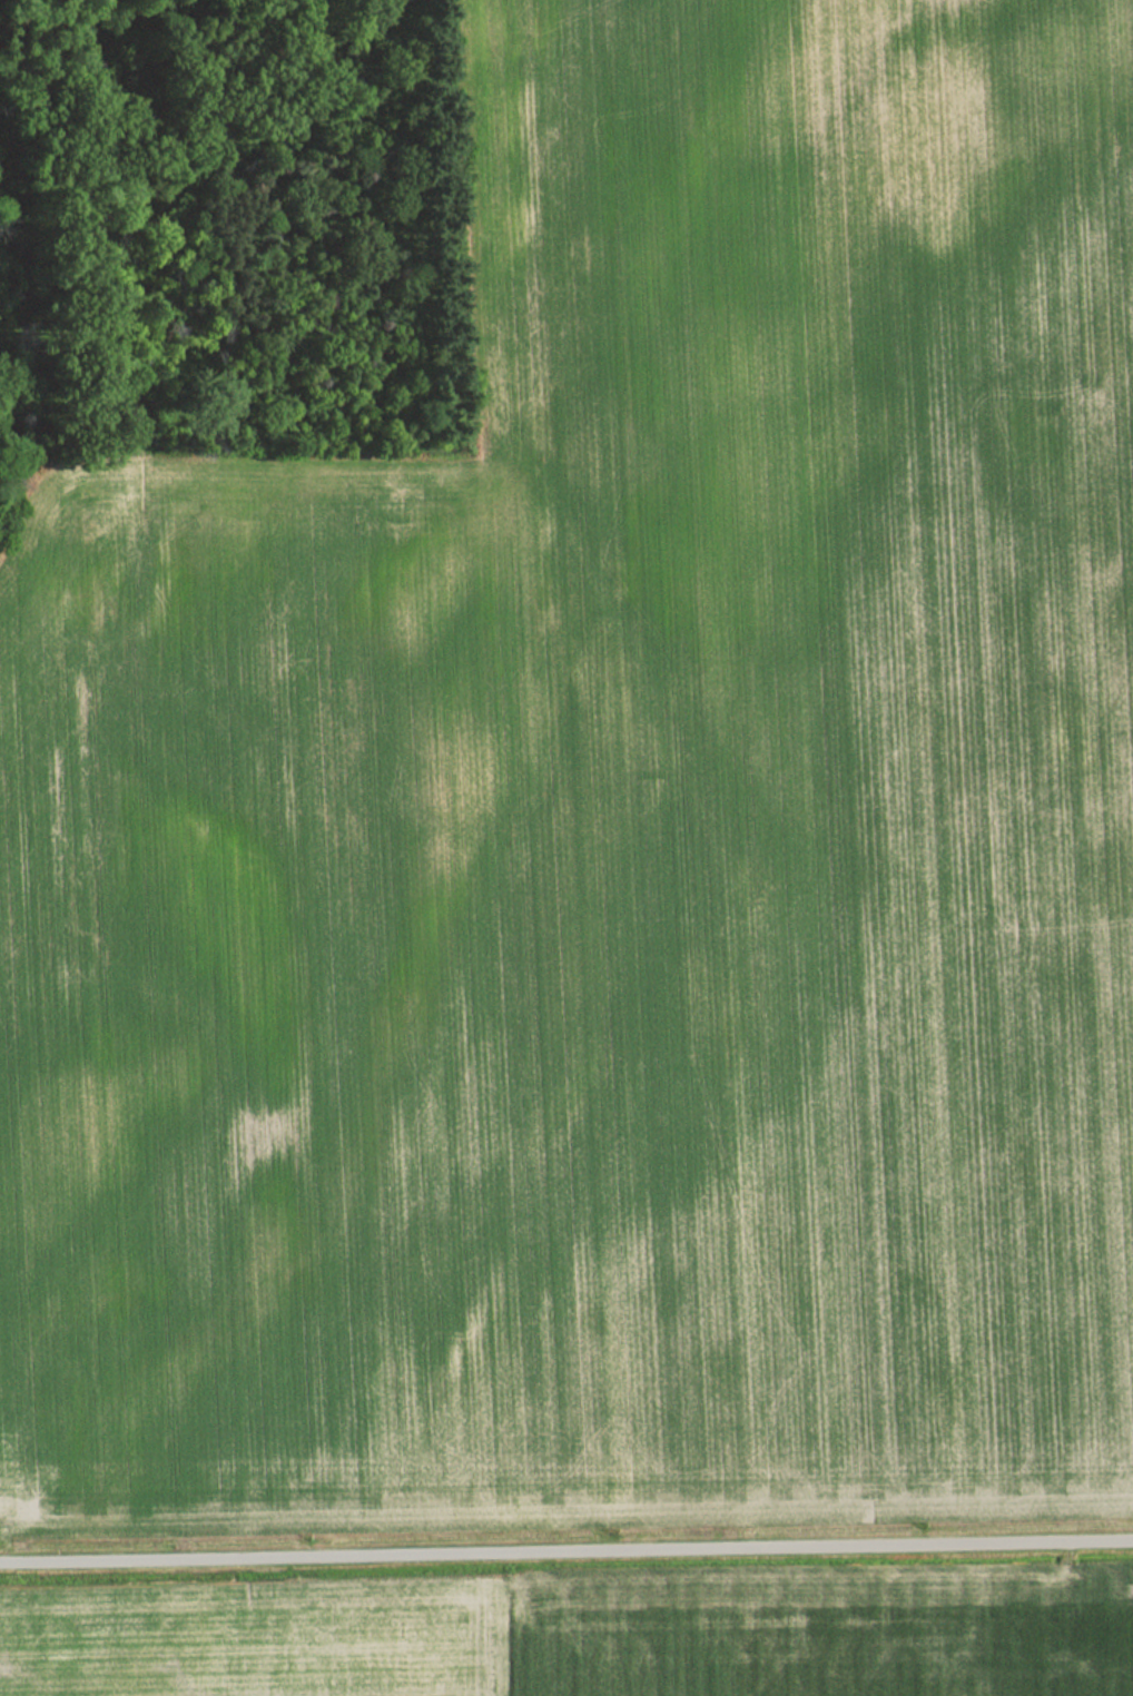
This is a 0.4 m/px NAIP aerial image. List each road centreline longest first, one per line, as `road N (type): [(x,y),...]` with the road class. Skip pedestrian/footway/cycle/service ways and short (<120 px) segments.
road 1 (residential): [(0,1565),(1132,1542)]

